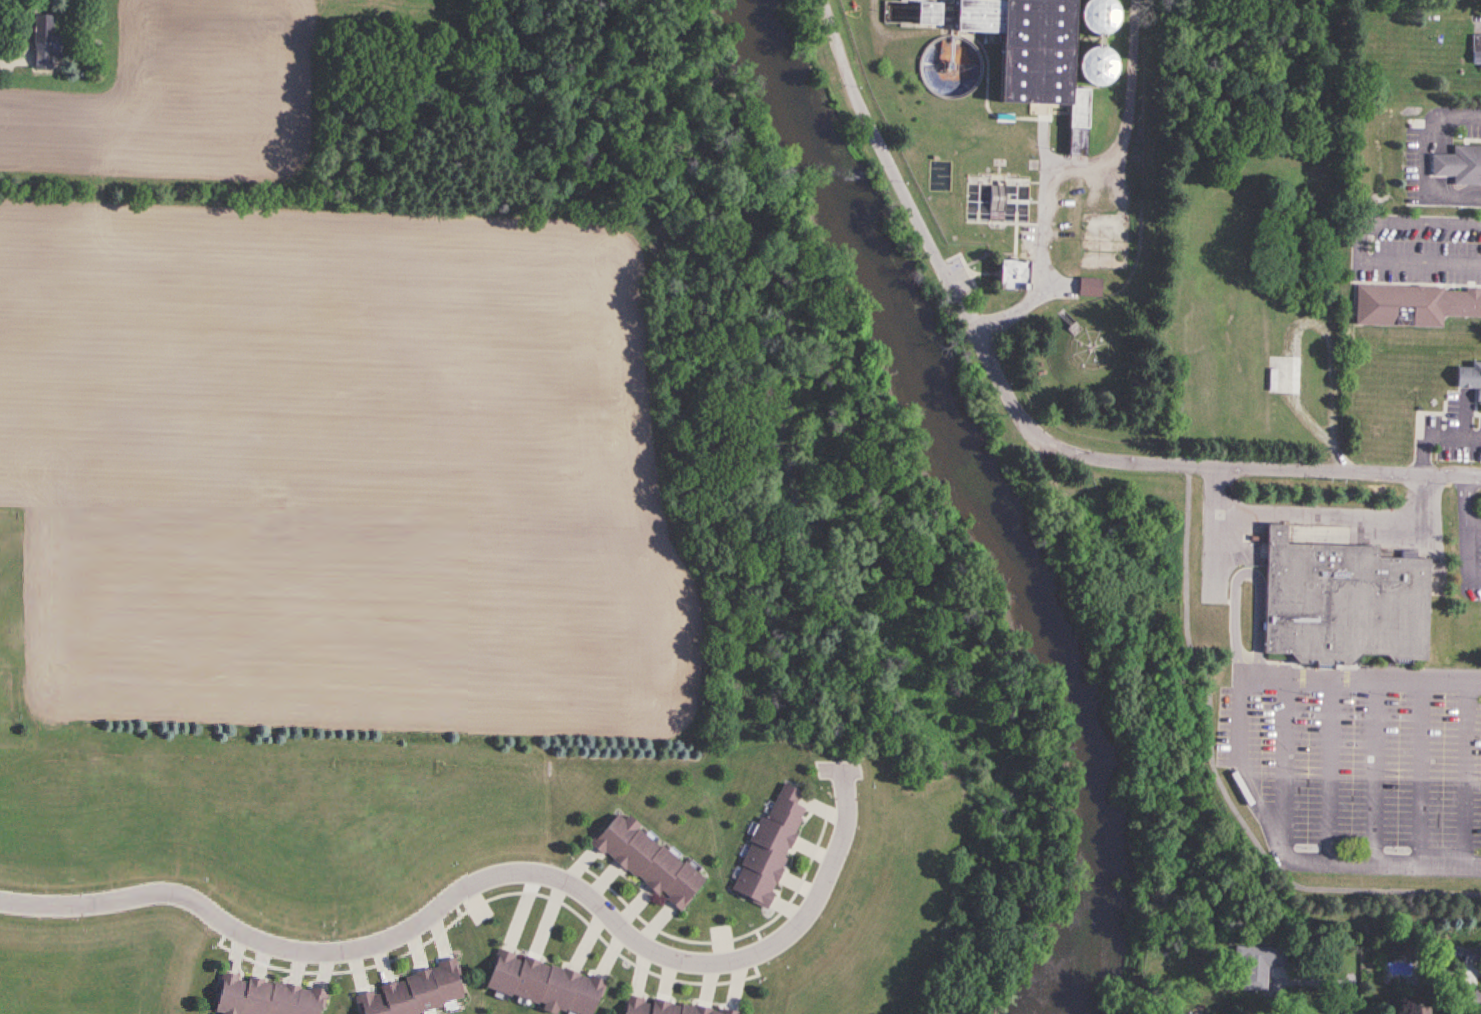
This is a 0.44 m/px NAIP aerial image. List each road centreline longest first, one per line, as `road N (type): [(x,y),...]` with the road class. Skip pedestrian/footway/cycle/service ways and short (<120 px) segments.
road 1 (residential): [(0,902),(38,909),(195,895),(236,931),(335,955),(382,946),(498,870),(528,868),(567,872),(598,889),(660,947),(689,962),(721,961),(770,945),(805,919),(828,885),(845,843),(848,766)]
road 2 (residential): [(1480,478),(1129,463),(1041,440),(1004,389),(905,194),(847,70),(825,0)]

